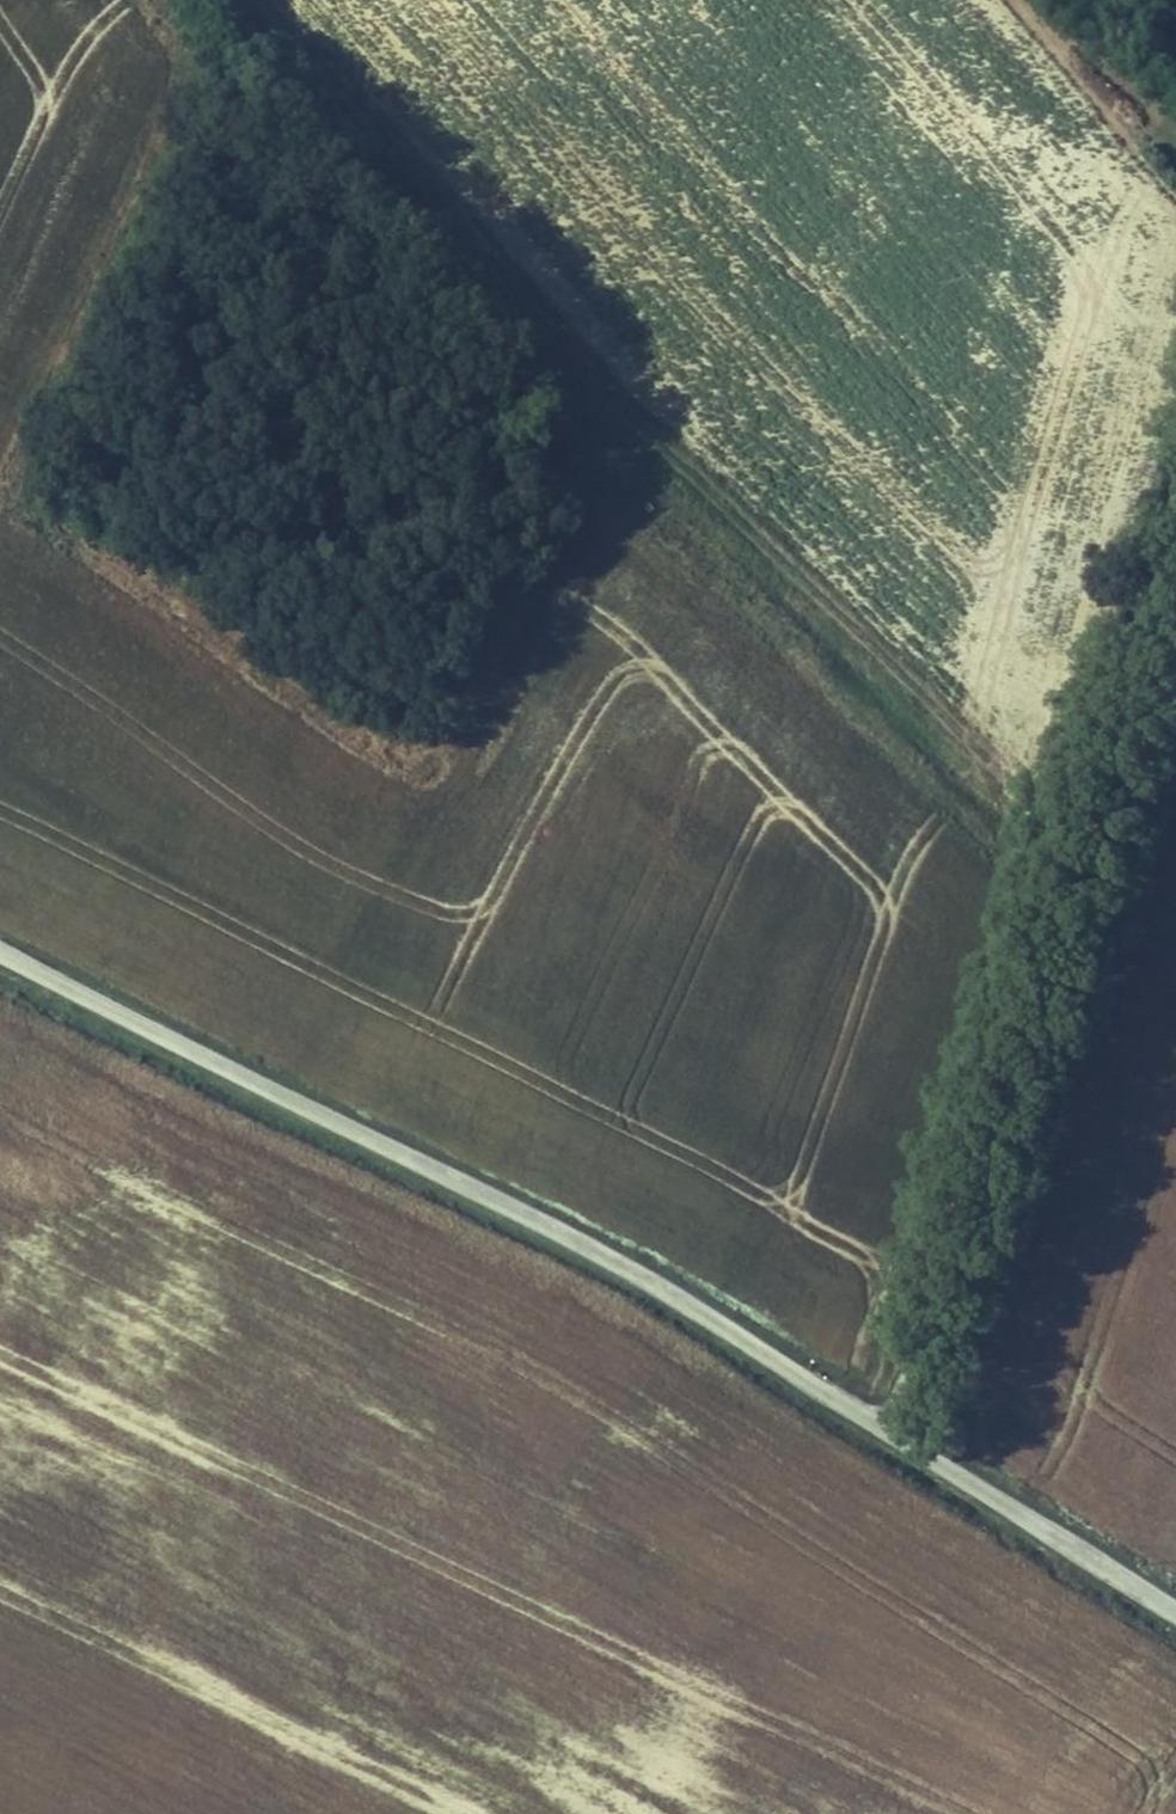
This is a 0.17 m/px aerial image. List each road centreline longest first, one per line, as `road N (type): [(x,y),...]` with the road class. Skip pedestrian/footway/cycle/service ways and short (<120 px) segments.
road 1 (unclassified): [(0,951),(642,1276),(1175,1611)]

